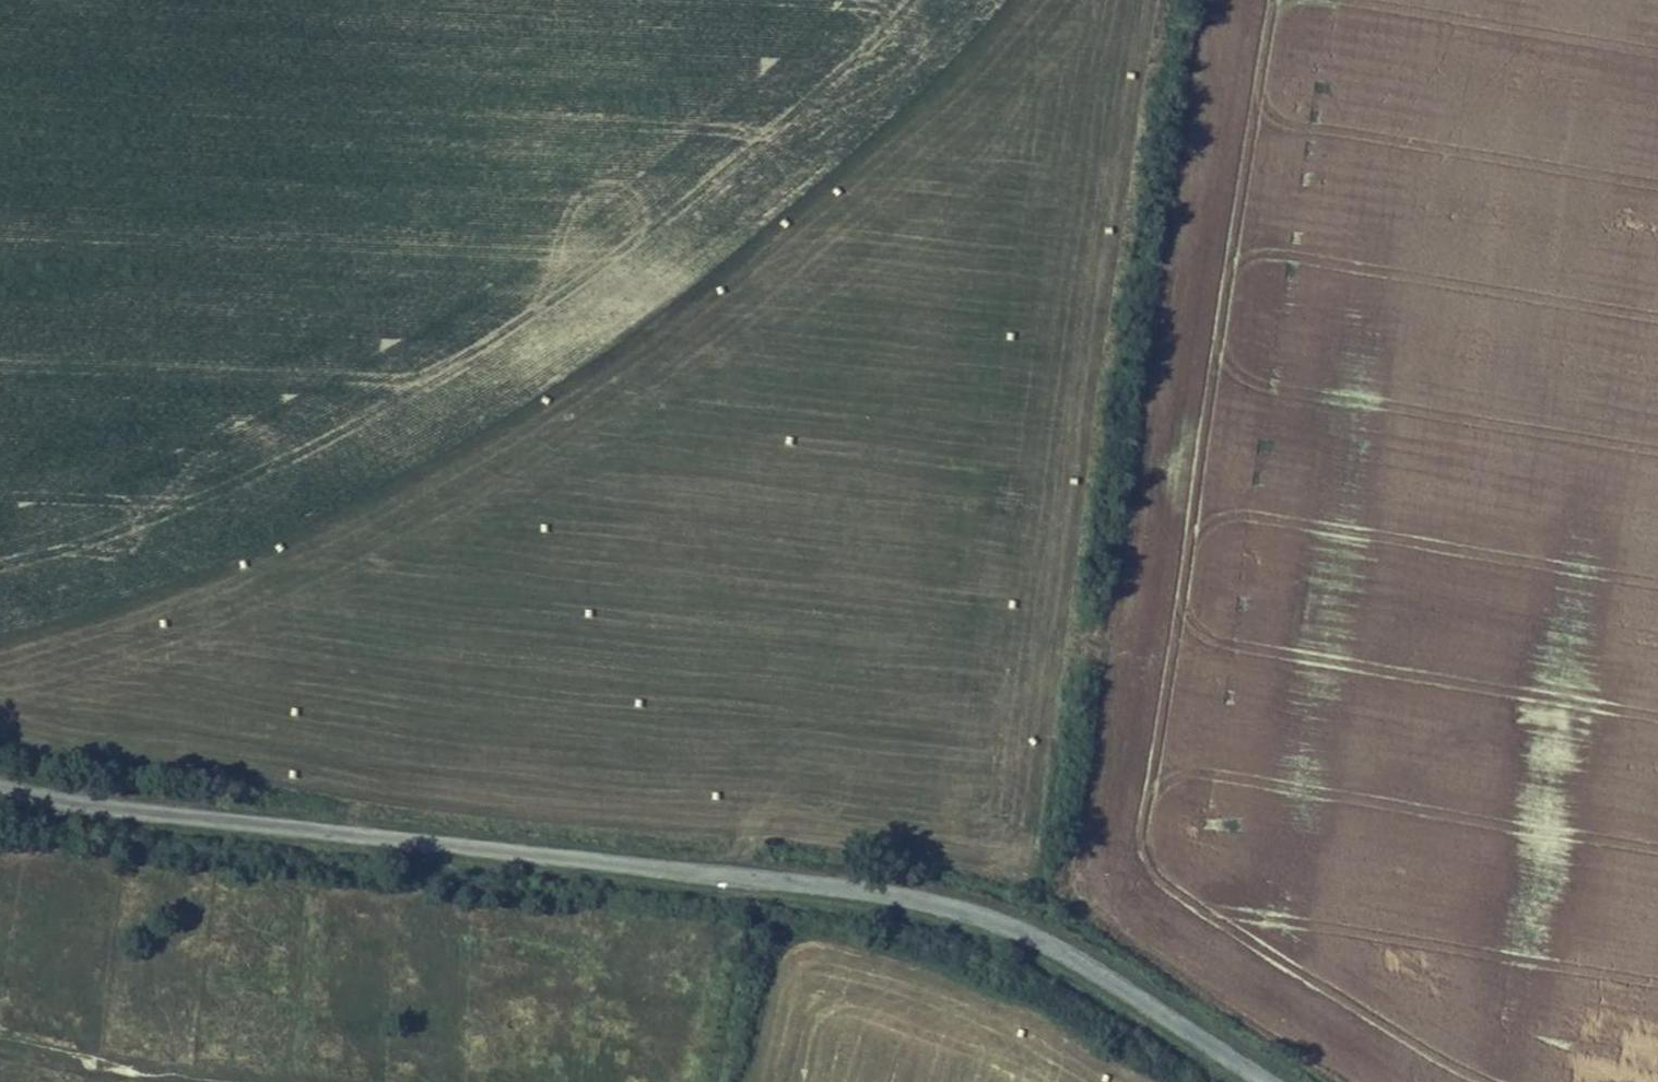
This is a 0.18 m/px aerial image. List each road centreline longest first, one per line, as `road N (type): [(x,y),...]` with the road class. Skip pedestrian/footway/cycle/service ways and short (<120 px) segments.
road 1 (unclassified): [(0,782),(917,899),(1011,927),(1266,1081)]

